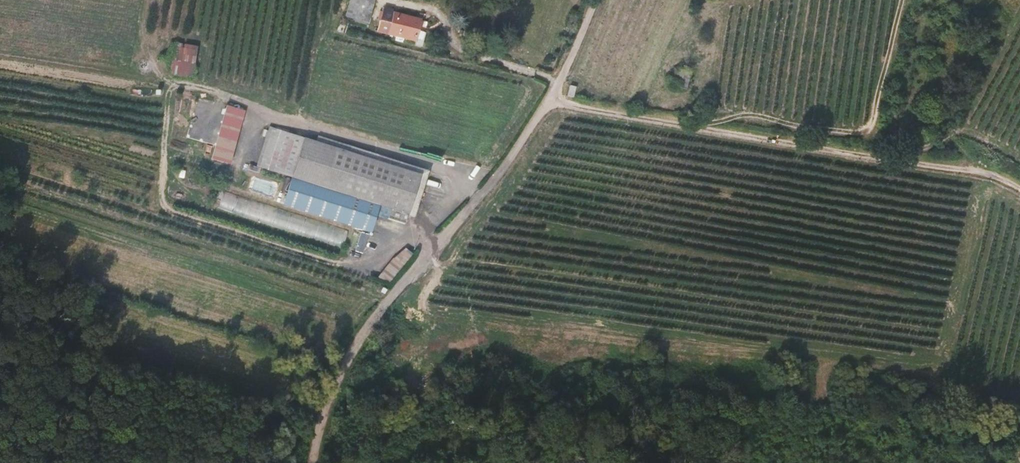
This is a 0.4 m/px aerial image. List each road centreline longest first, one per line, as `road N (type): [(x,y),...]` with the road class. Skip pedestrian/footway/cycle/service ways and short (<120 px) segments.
road 1 (track): [(550,102),(977,172),(1019,193)]
road 2 (track): [(309,462),(328,392),(351,350),(550,102)]

